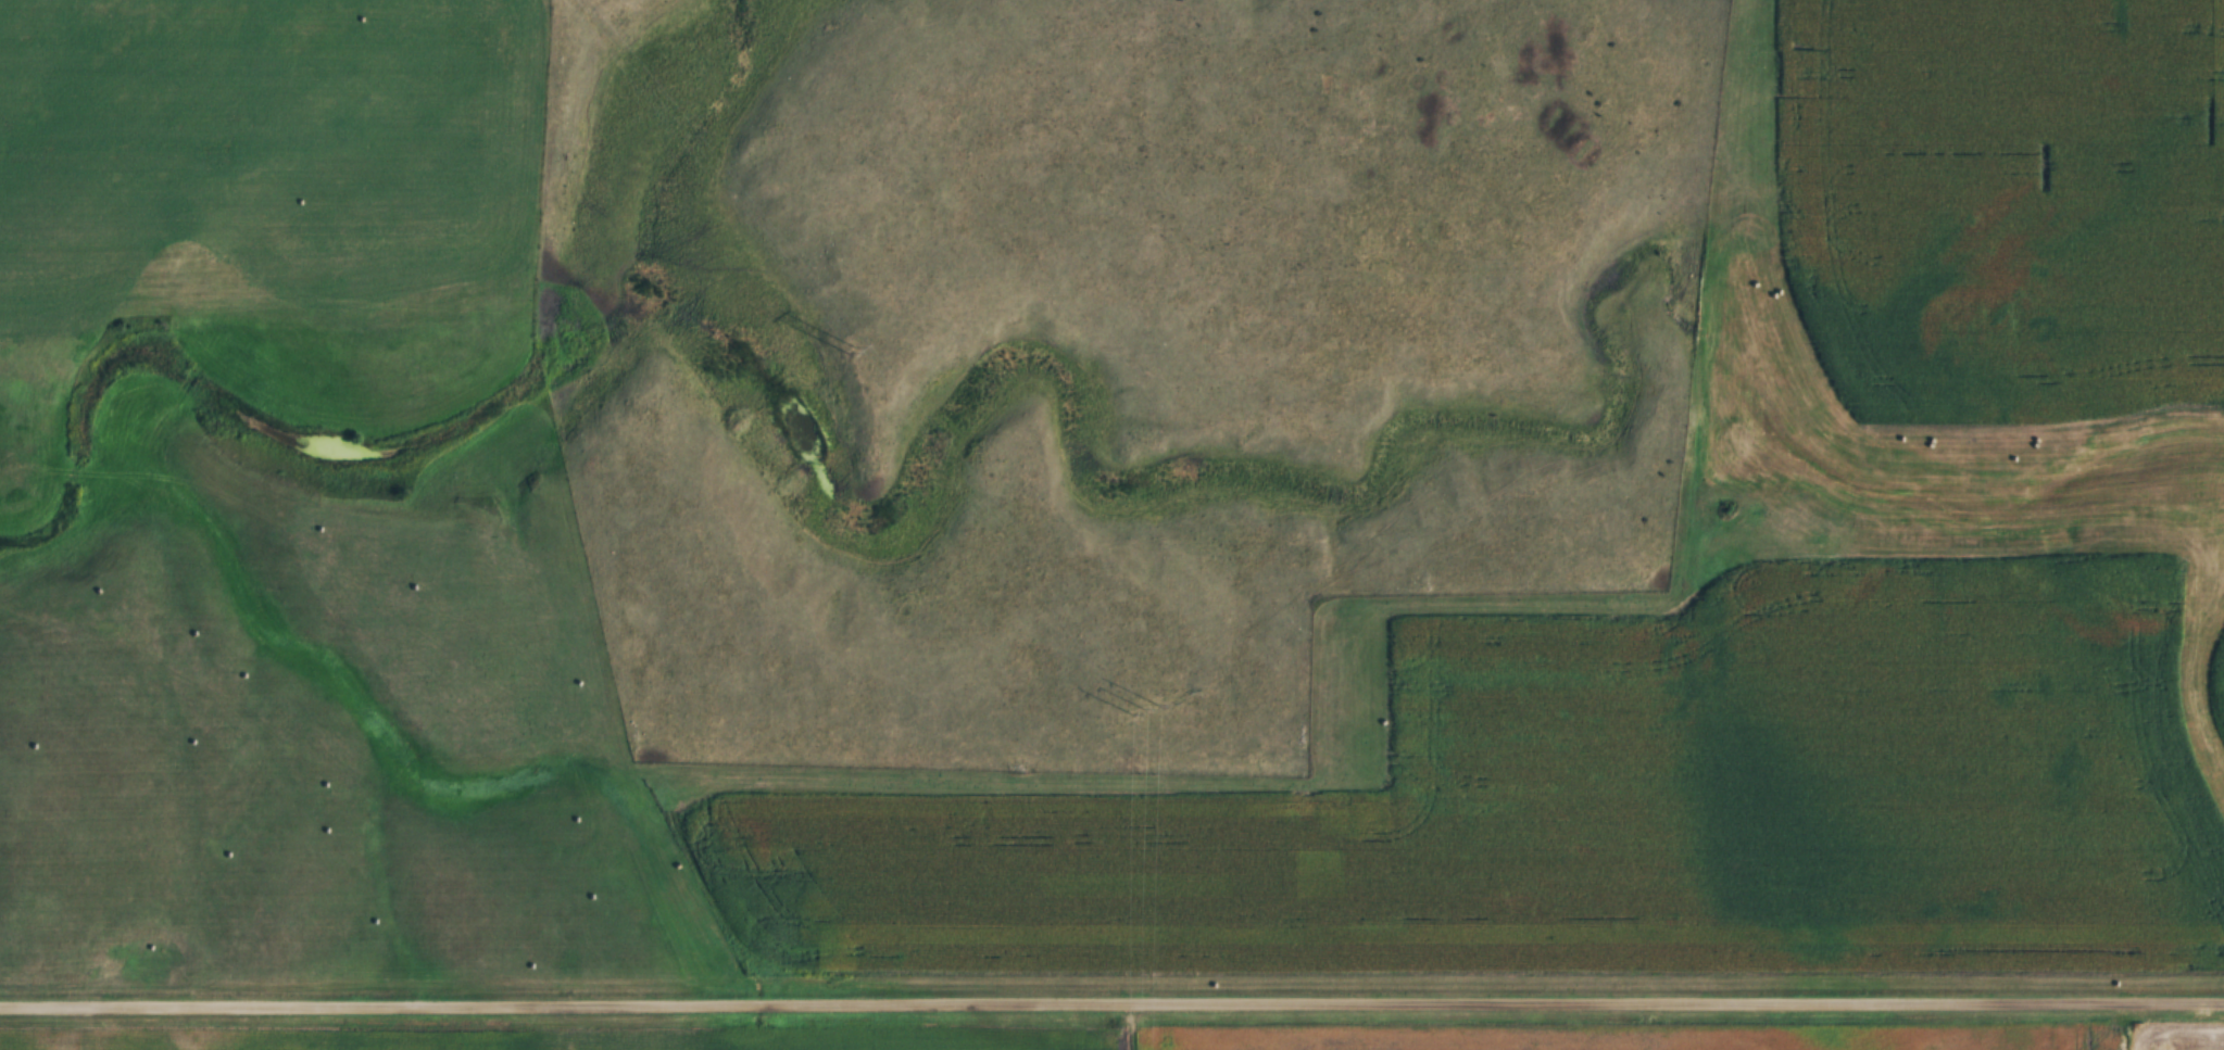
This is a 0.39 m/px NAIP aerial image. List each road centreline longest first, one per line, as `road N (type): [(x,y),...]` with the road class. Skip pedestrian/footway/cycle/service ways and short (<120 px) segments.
road 1 (residential): [(0,987),(2223,989)]

